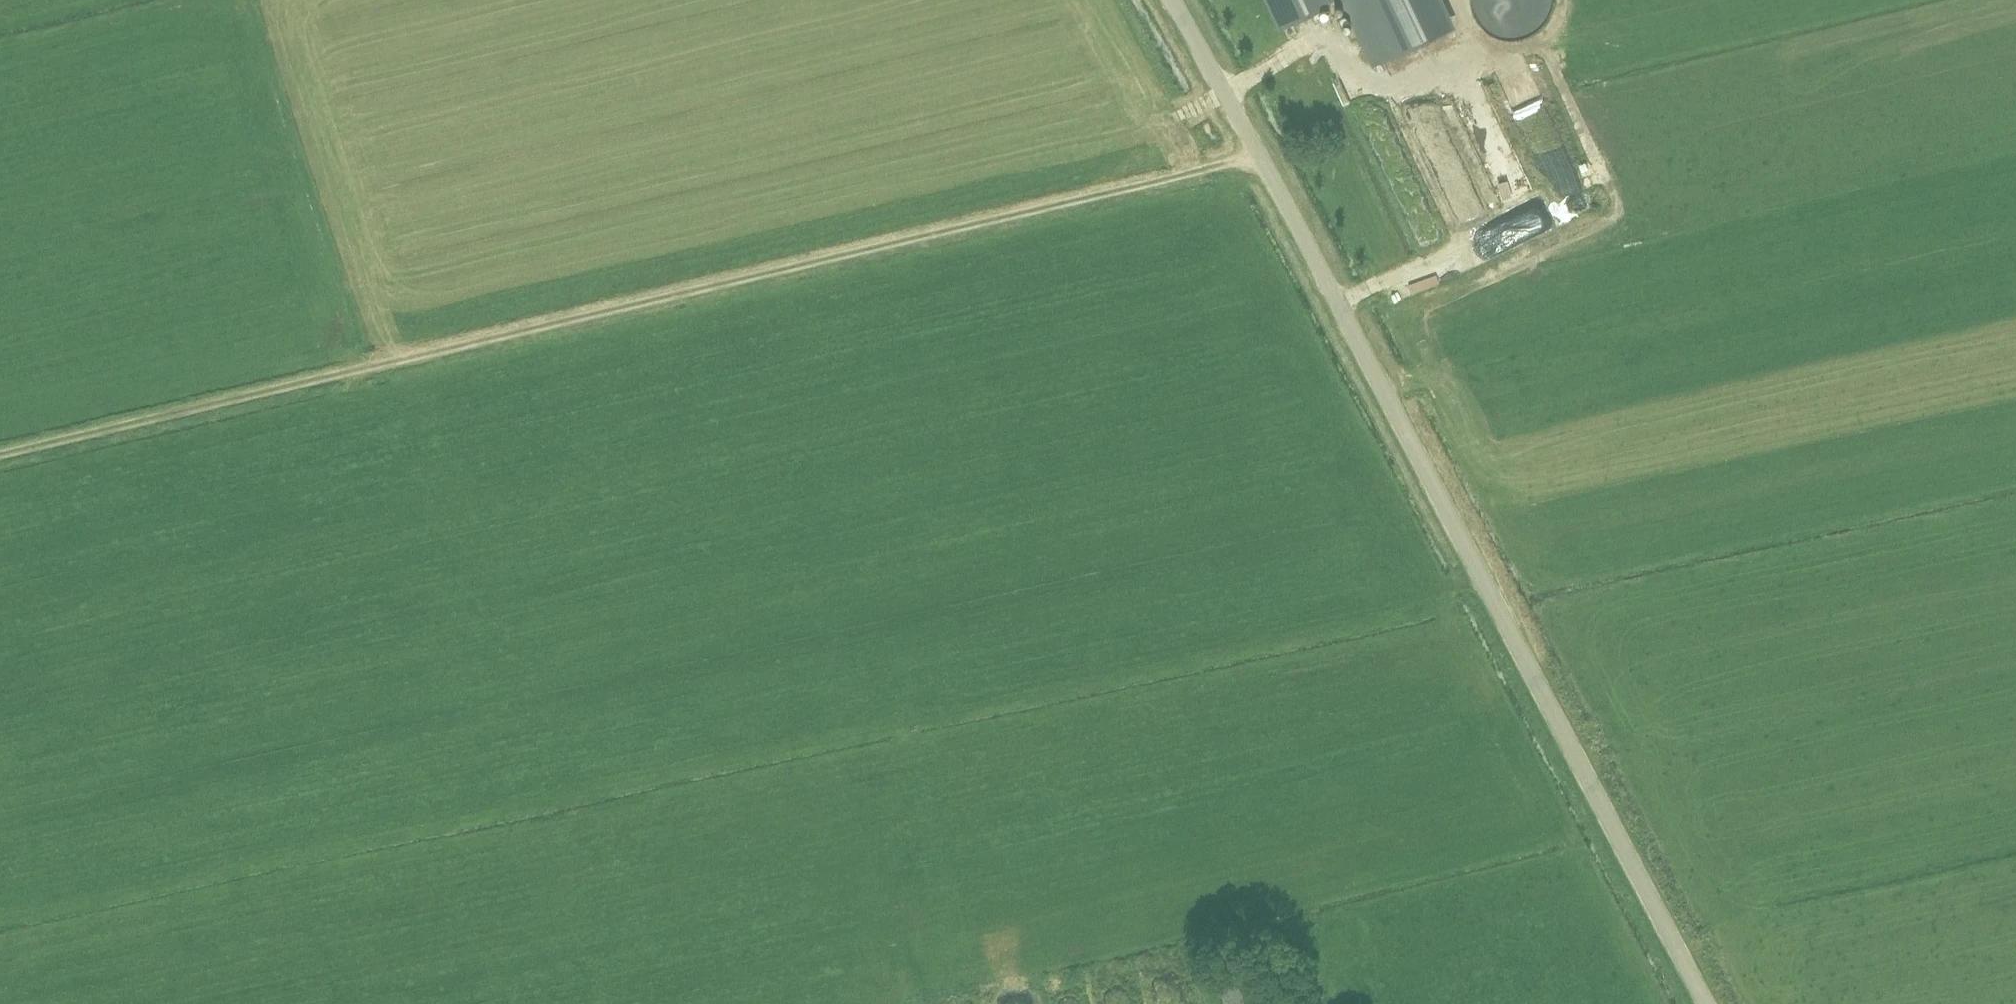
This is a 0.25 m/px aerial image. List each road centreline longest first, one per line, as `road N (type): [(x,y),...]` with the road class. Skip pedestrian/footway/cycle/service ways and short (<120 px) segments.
road 1 (track): [(1257,154),(0,457)]
road 2 (unclassified): [(1708,1003),(1171,0)]
road 3 (track): [(1224,94),(1334,27),(1373,101),(1473,53),(1459,0)]

